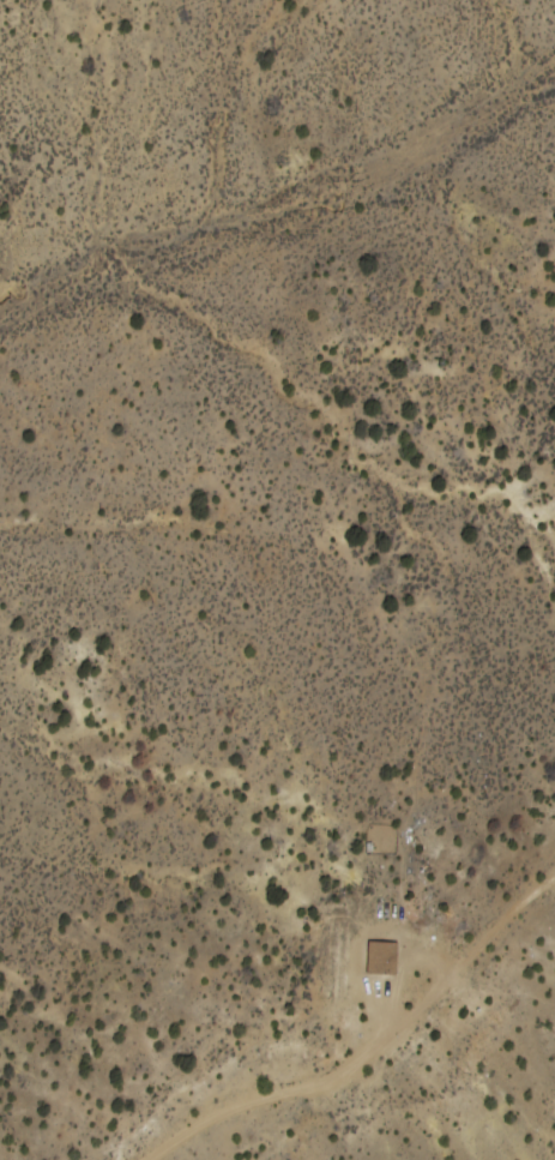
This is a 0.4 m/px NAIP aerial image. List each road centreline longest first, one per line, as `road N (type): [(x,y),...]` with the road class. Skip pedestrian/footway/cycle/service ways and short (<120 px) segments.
road 1 (track): [(147,1159),(450,981),(554,891)]

